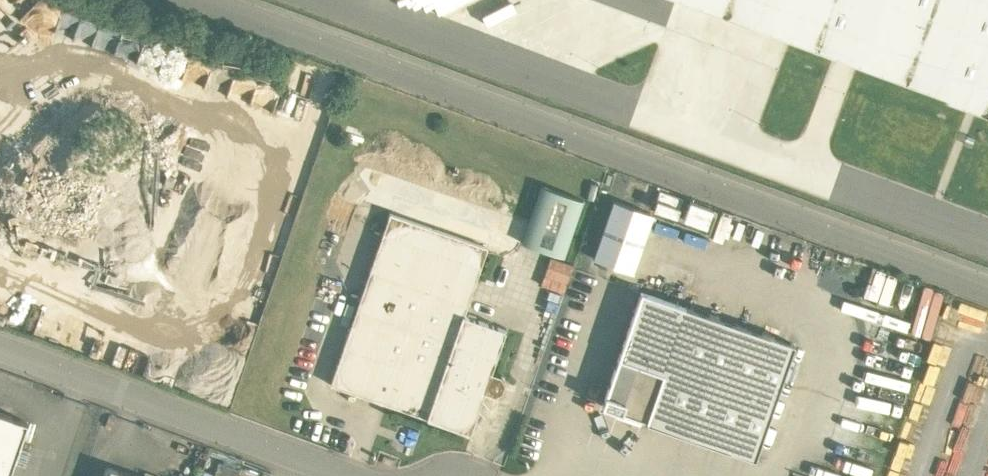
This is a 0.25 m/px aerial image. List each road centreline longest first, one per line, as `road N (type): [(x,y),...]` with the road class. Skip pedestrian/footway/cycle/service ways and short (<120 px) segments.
road 1 (residential): [(232,0),(987,278)]
road 2 (residential): [(345,475),(0,355)]

